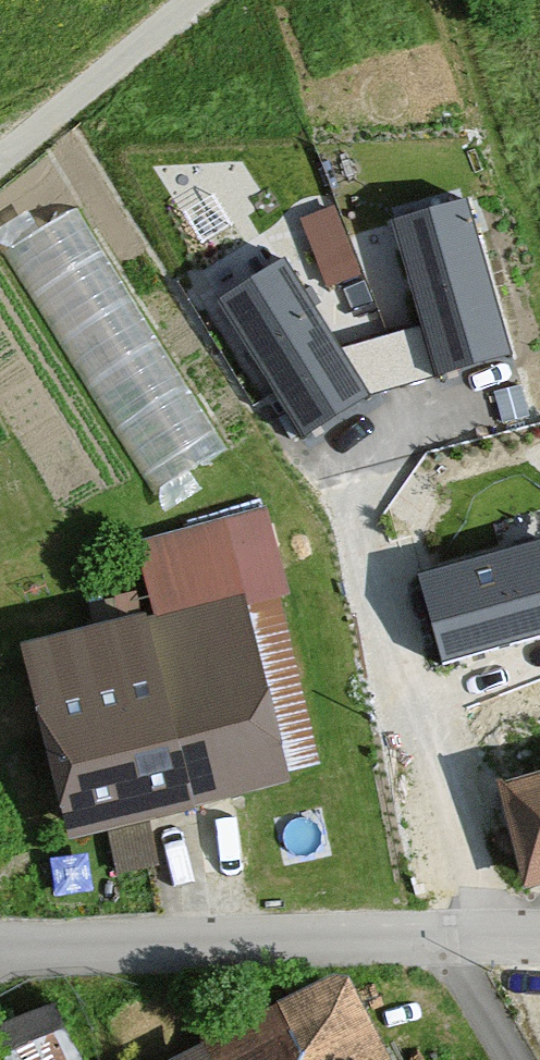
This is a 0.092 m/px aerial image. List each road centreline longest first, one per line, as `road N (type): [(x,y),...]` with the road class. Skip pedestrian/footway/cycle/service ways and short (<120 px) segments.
road 1 (residential): [(0,949),(539,940)]
road 2 (track): [(182,0),(0,149)]

